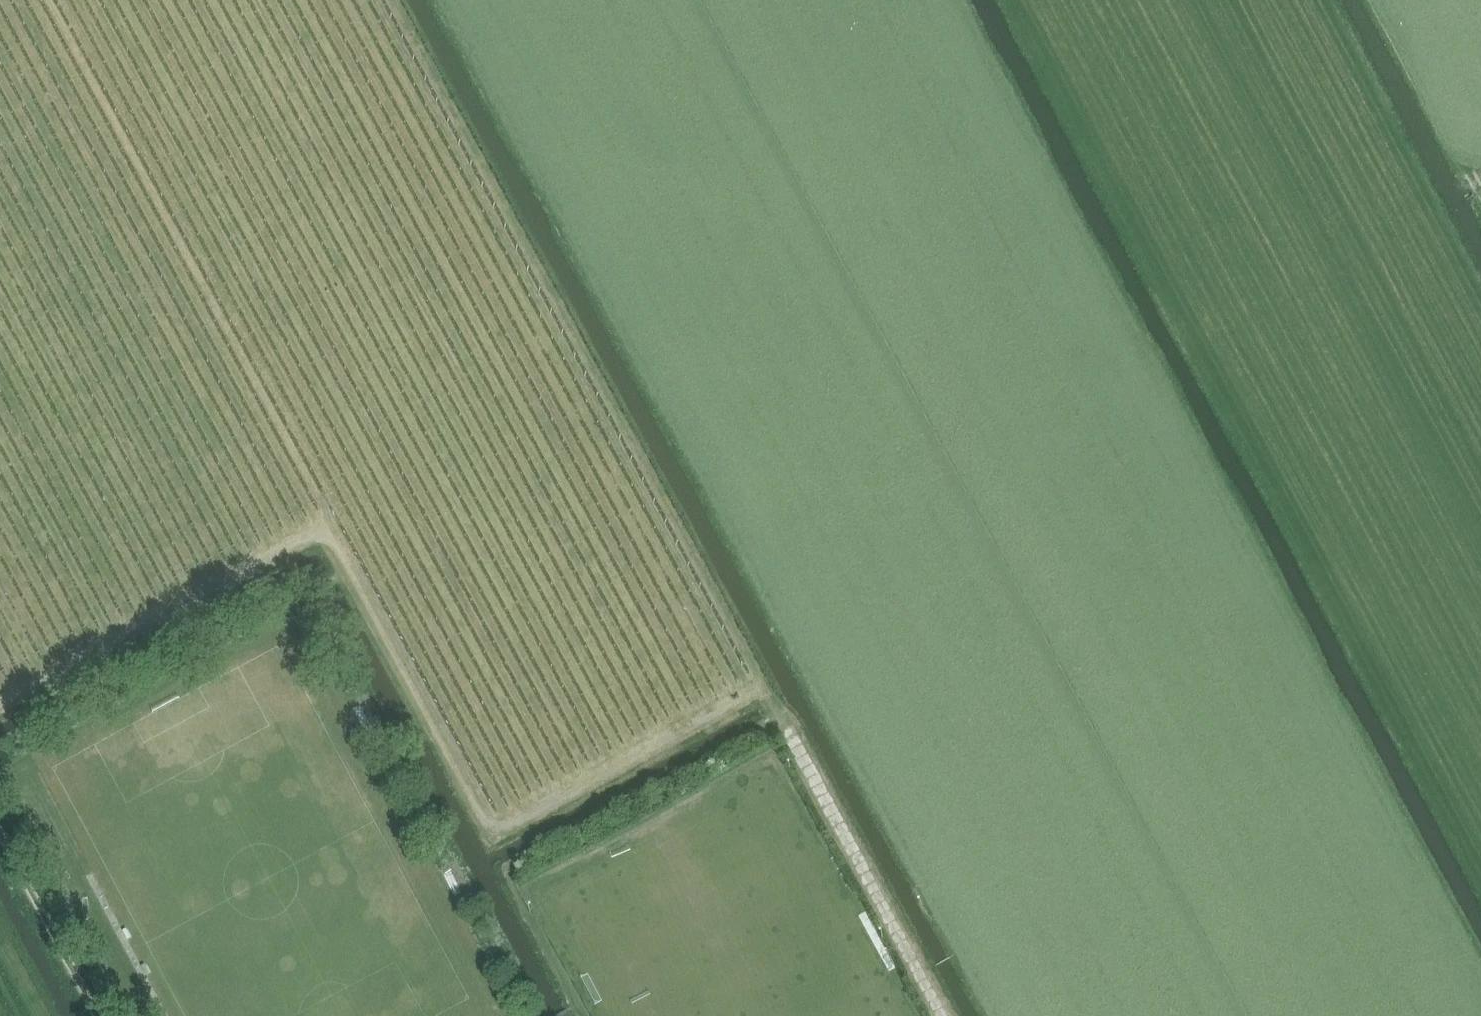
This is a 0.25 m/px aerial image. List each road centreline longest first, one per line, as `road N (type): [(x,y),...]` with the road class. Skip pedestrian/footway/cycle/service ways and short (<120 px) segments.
road 1 (track): [(942,1015),(782,719)]
road 2 (track): [(95,1015),(0,834)]

